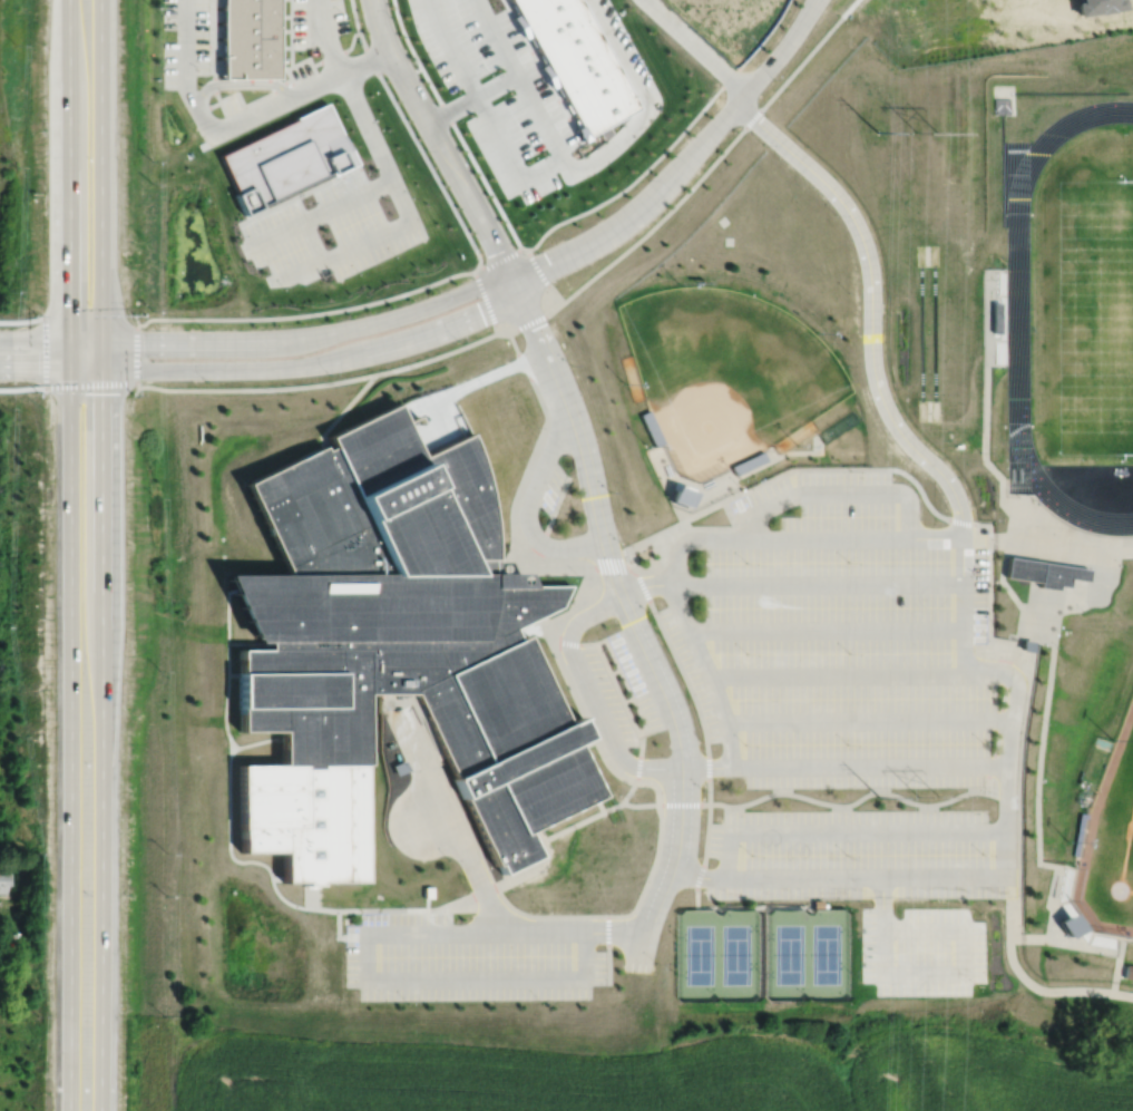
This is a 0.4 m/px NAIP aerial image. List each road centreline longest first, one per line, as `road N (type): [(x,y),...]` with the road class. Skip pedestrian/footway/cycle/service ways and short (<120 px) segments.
road 1 (trunk): [(69,0),(70,1110)]
road 2 (trunk): [(99,1110),(99,0)]
road 3 (residential): [(0,369),(319,364),(466,321),(515,284)]
road 4 (residential): [(515,284),(353,328),(282,338),(0,339)]
road 5 (residential): [(790,40),(646,205),(515,284)]
road 6 (residential): [(515,284),(389,51),(372,0)]

